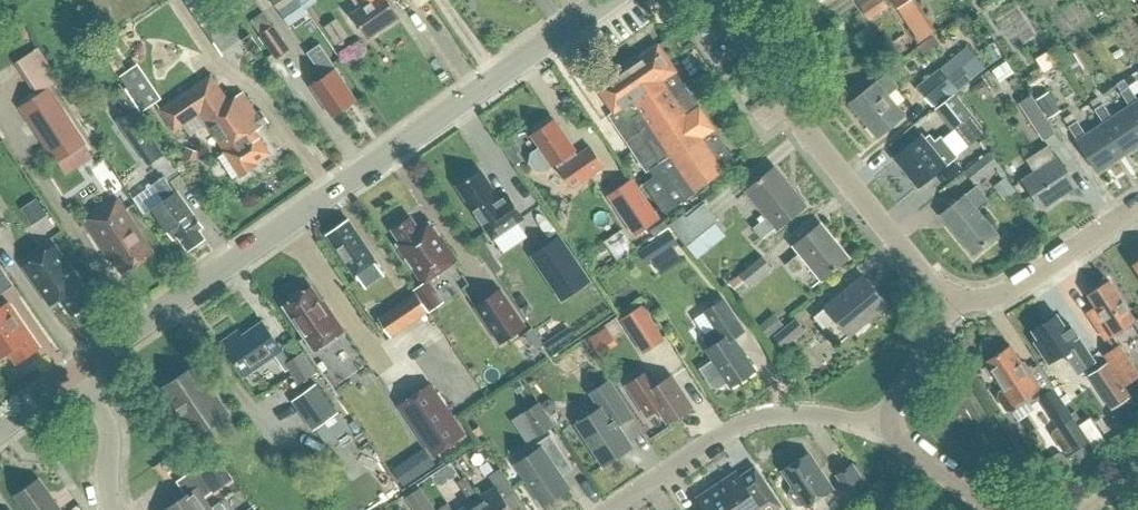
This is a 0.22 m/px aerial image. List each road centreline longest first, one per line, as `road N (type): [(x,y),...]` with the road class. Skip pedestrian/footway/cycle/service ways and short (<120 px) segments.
road 1 (tertiary): [(81,367),(609,0)]
road 2 (residential): [(957,297),(924,275),(798,116),(721,0)]
road 3 (residential): [(879,430),(814,412),(769,415),(722,430),(603,509)]
road 4 (residential): [(1137,204),(1005,291),(957,297)]
road 5 (residential): [(879,430),(957,297)]
road 6 (residential): [(111,509),(111,432),(81,367)]
road 7 (residential): [(994,509),(879,430)]

